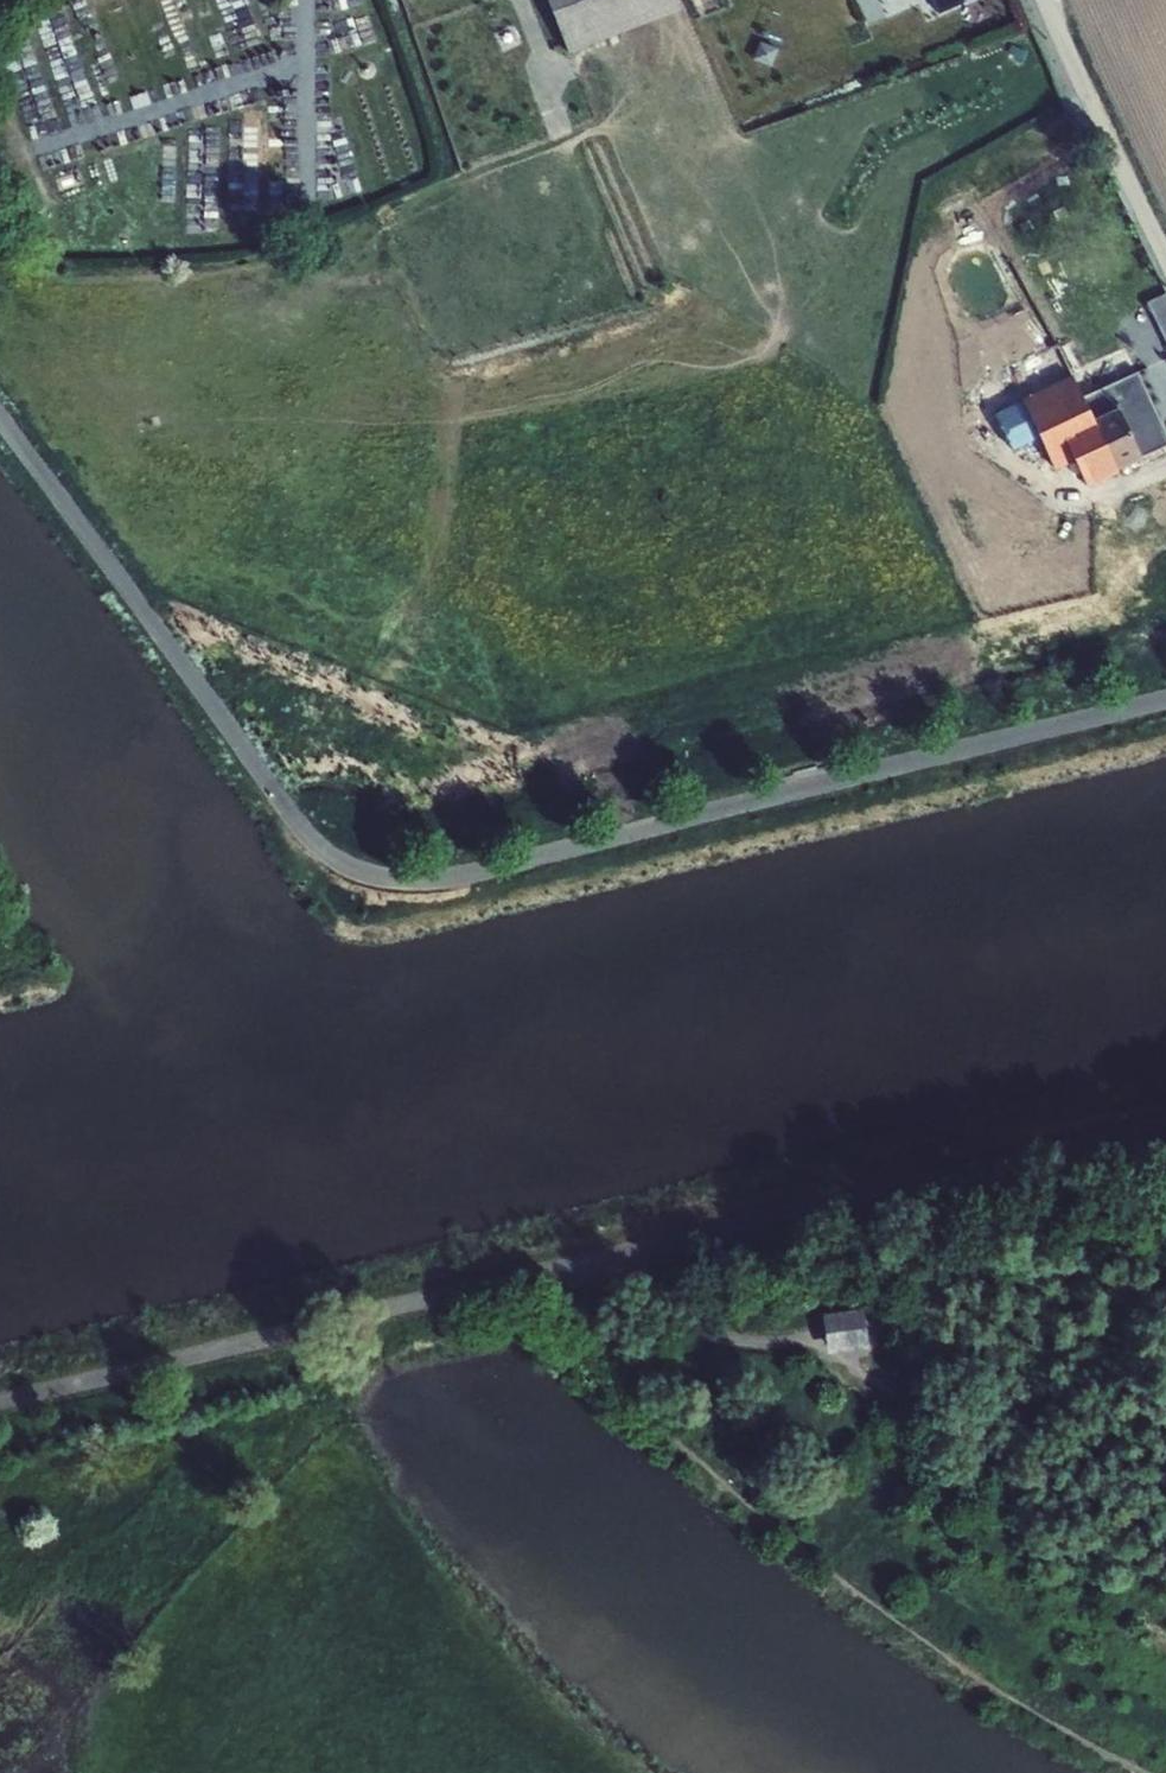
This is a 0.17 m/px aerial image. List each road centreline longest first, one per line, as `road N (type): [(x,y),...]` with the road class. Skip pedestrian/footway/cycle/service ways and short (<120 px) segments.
road 1 (residential): [(1165,257),(1044,0)]

